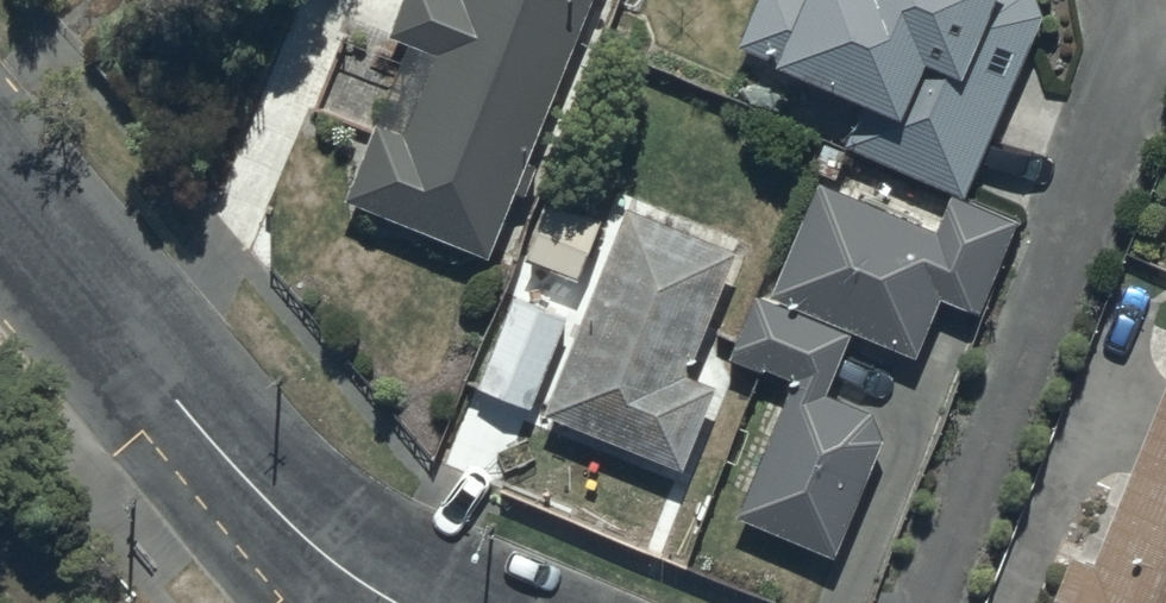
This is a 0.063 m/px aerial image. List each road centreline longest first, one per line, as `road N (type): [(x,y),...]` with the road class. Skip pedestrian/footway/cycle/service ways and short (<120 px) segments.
road 1 (residential): [(0,194),(294,528),(397,602)]

